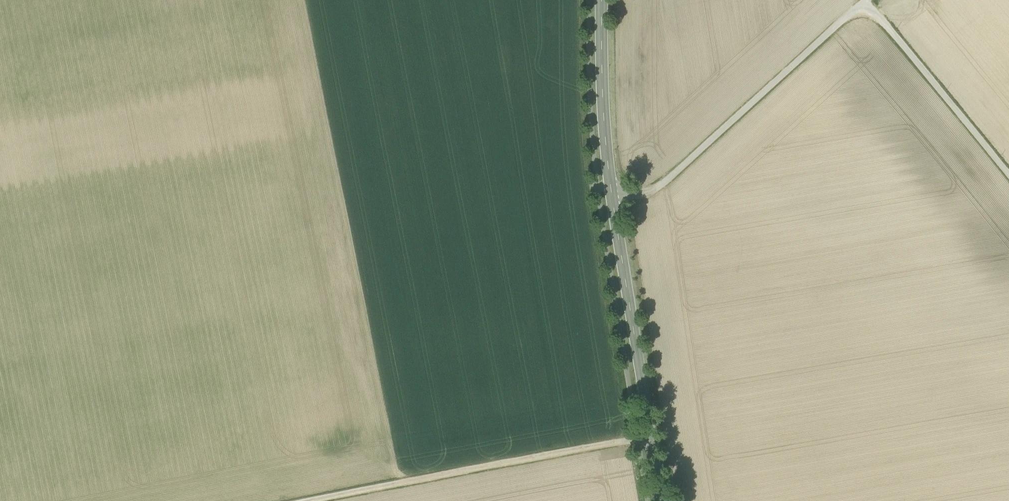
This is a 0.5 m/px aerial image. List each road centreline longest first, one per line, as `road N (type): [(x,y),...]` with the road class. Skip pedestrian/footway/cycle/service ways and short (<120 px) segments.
road 1 (track): [(316,500),(651,436)]
road 2 (unclassified): [(864,1),(654,192),(612,199)]
road 3 (tertiary): [(661,500),(612,199)]
road 4 (unclassified): [(1008,176),(864,1)]
road 5 (tertiary): [(612,199),(601,0)]

